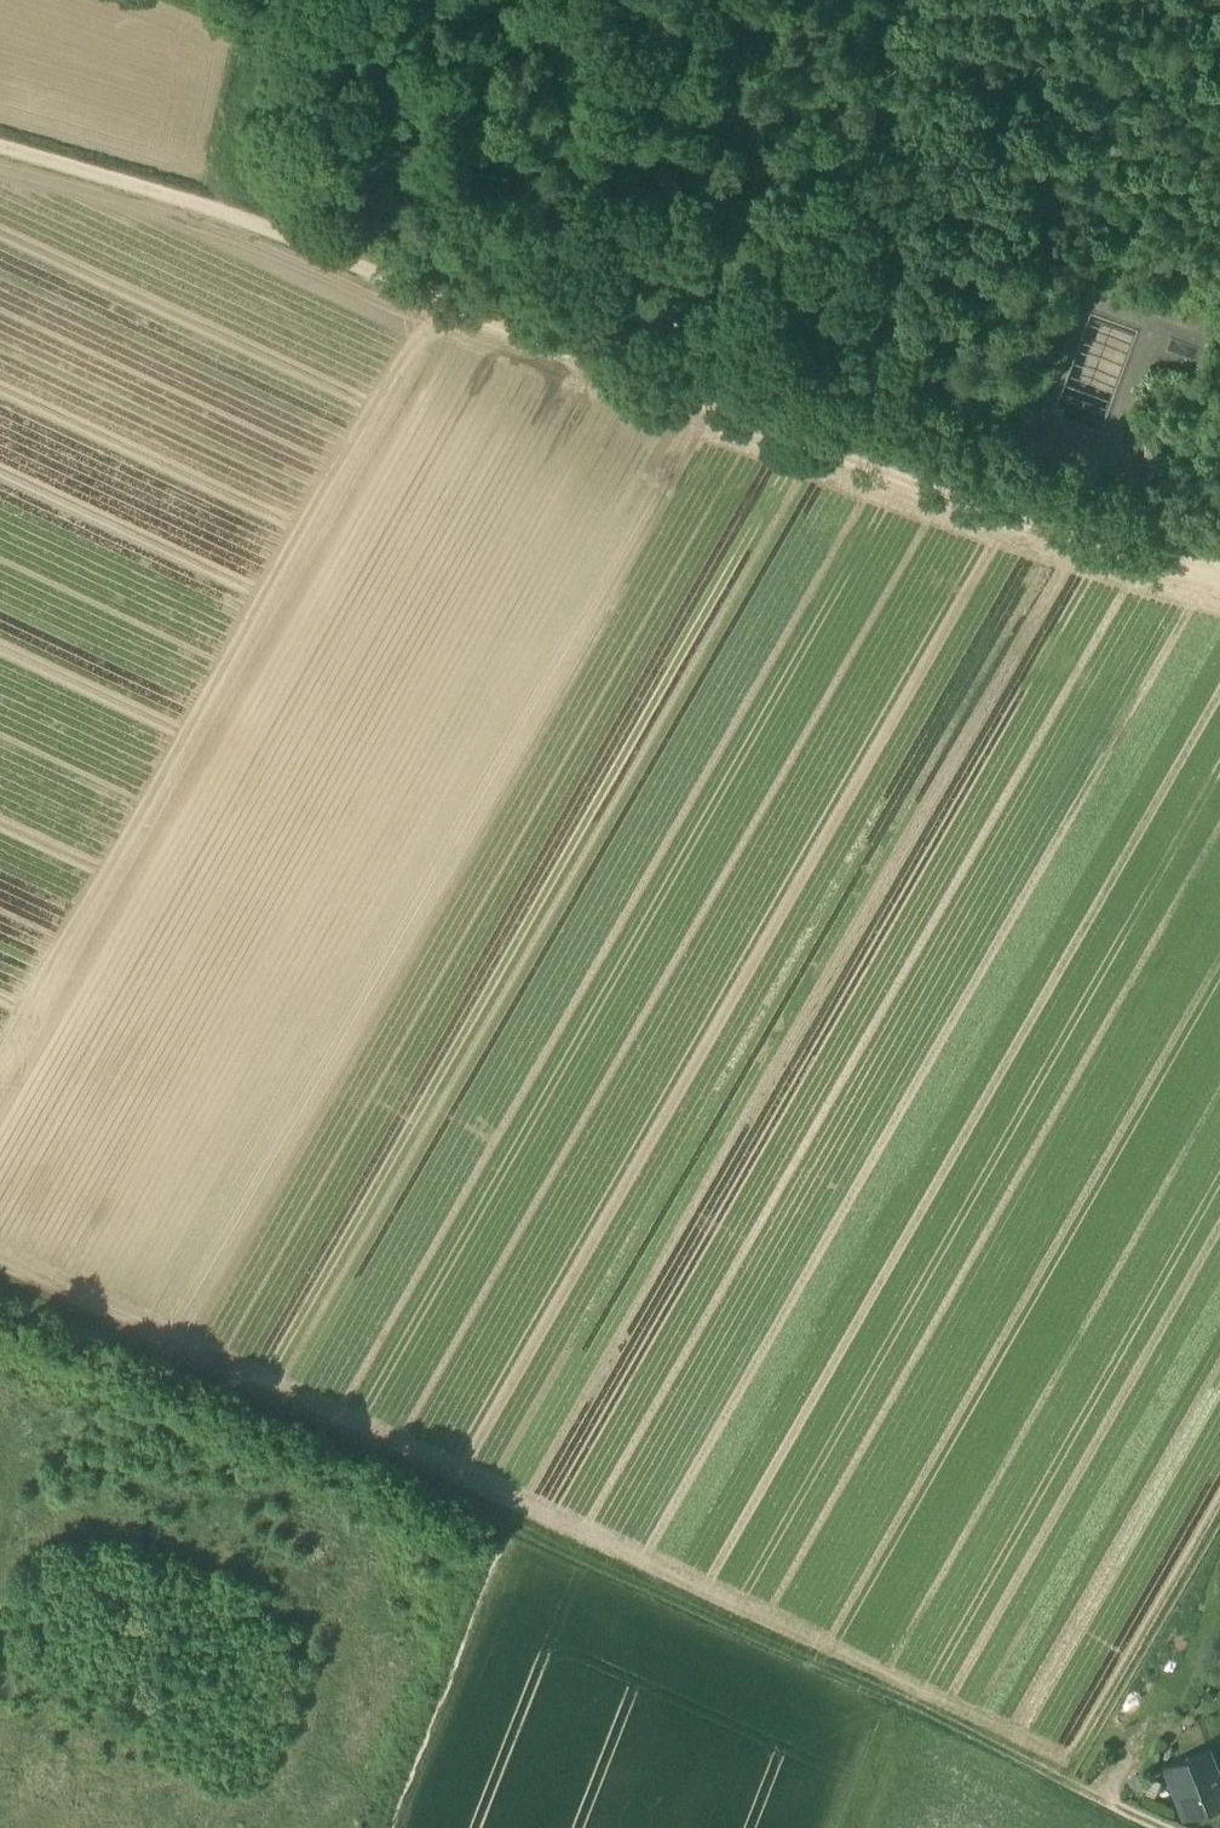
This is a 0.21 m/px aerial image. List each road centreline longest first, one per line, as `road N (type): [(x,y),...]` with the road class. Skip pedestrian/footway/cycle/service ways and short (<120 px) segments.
road 1 (track): [(1219,584),(1111,554),(474,318),(234,214),(0,147)]

